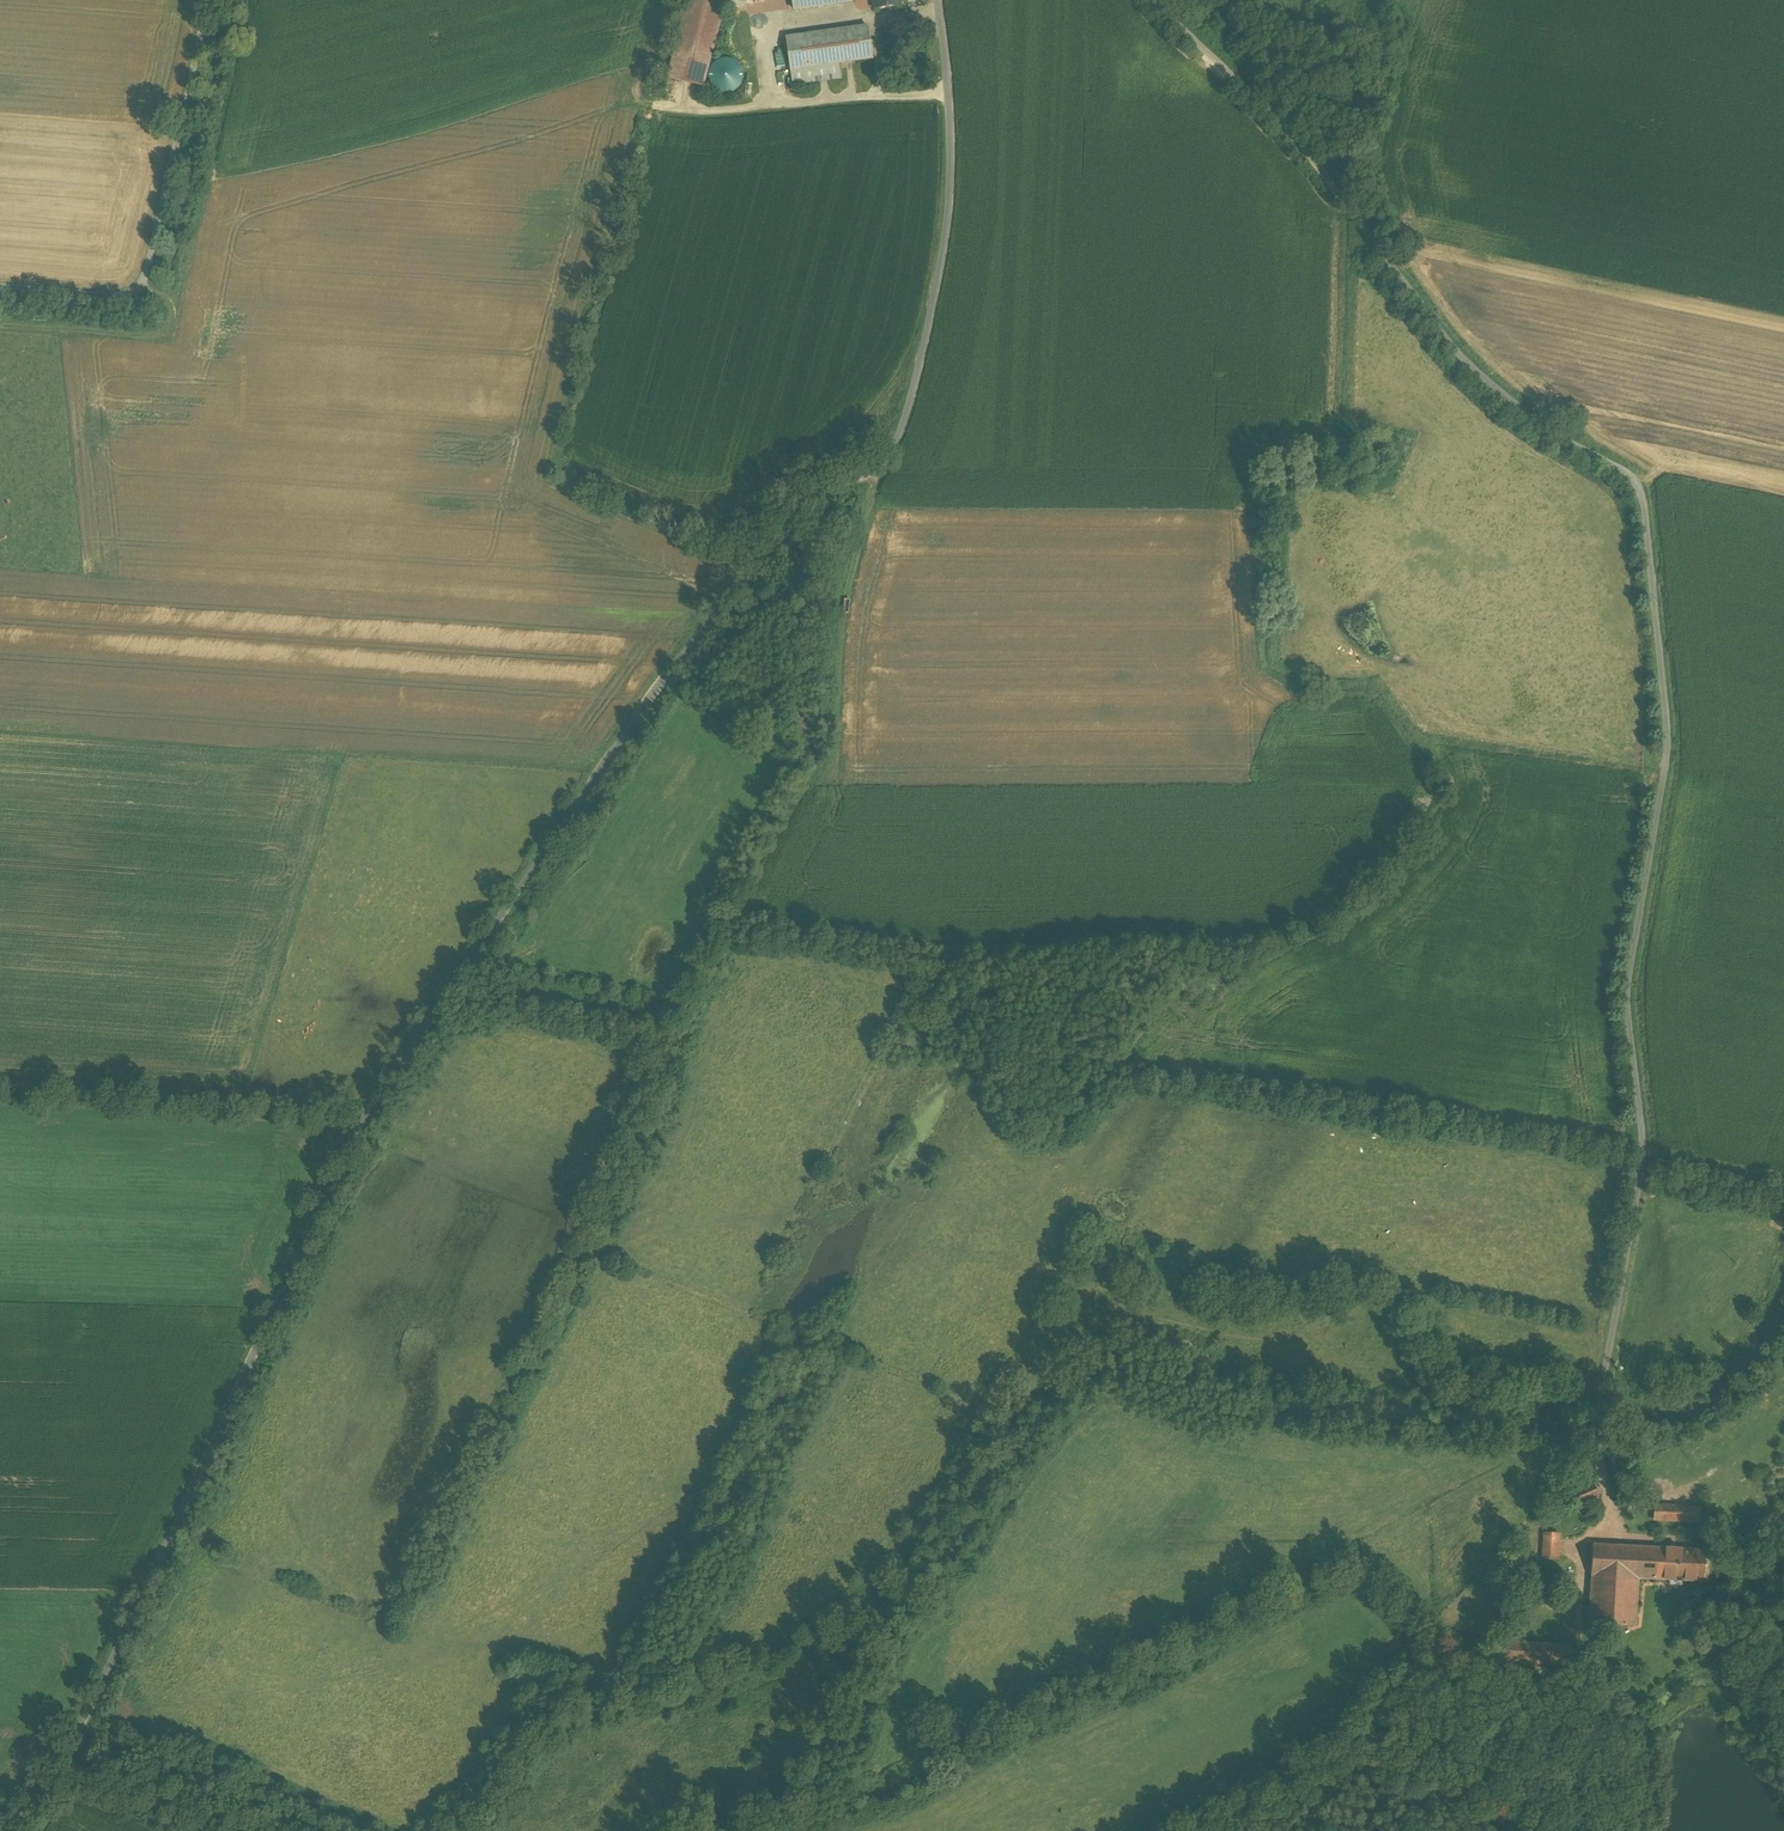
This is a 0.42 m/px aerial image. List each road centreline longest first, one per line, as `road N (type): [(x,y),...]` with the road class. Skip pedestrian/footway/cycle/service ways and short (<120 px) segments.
road 1 (residential): [(940,0),(952,163),(928,317),(895,443),(877,465),(802,500),(658,680),(373,1096),(106,1671),(18,1830)]
road 2 (residential): [(1164,0),(1282,111),(1456,341),(1539,416),(1622,461),(1643,490),(1667,723),(1629,973),(1643,1131),(1606,1371),(1601,1487)]

